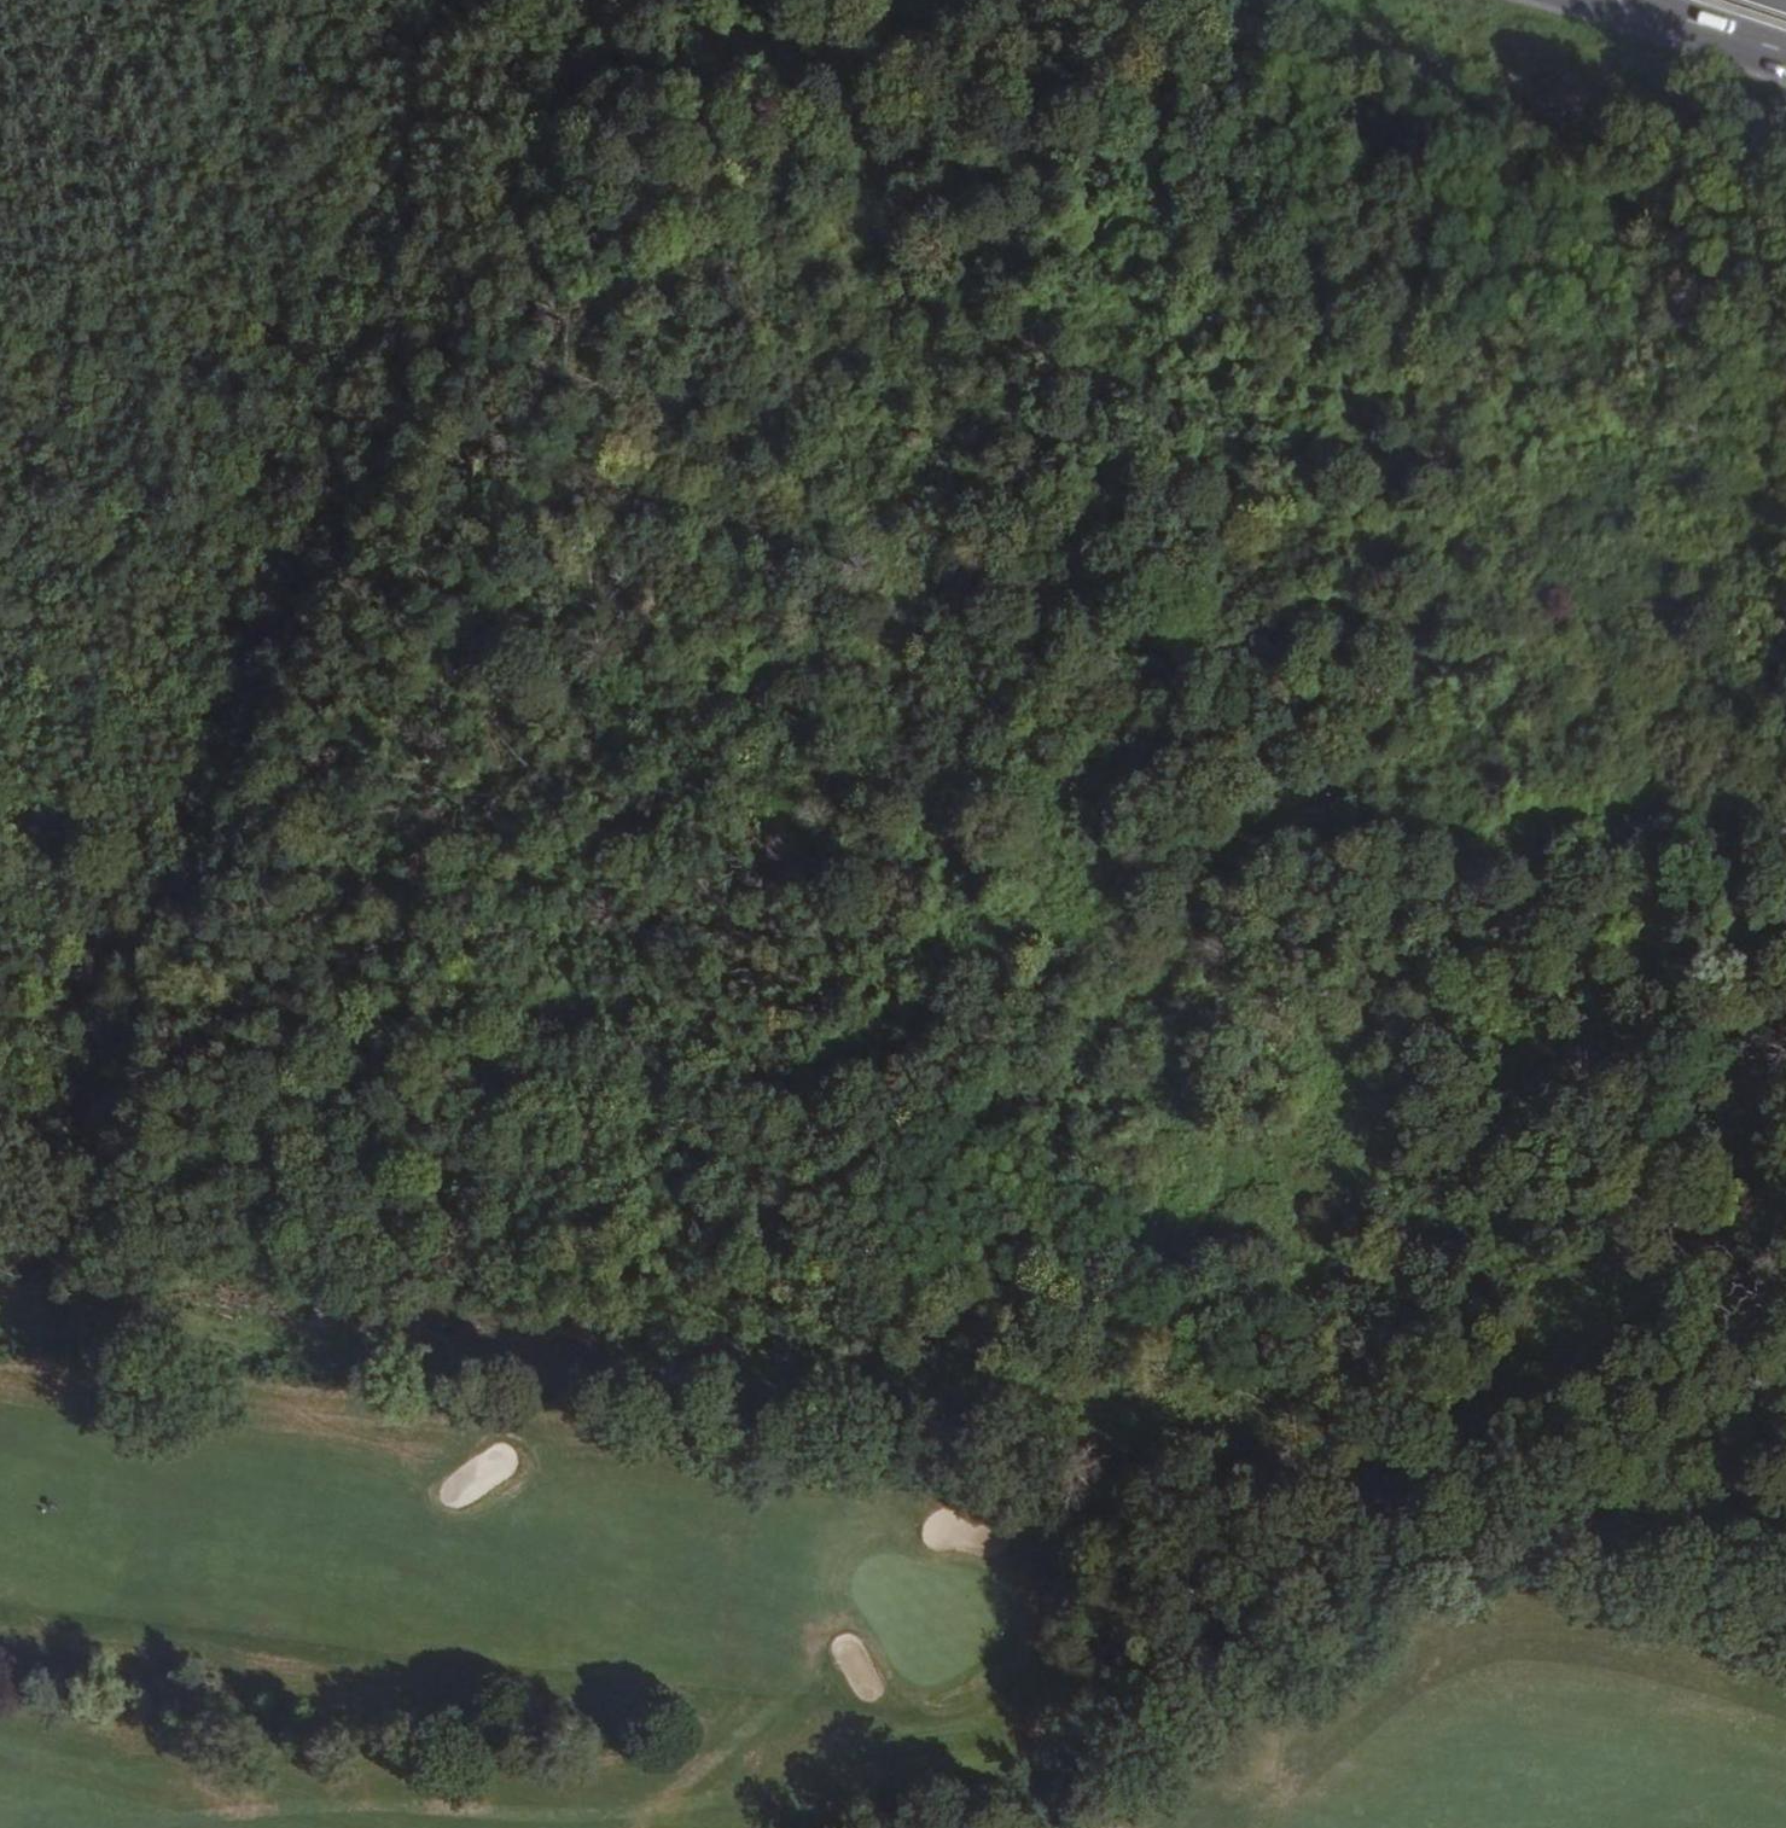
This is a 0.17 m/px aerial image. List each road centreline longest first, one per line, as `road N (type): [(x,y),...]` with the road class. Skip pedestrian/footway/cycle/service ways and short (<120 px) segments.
road 1 (trunk): [(1607,0),(1785,61)]

